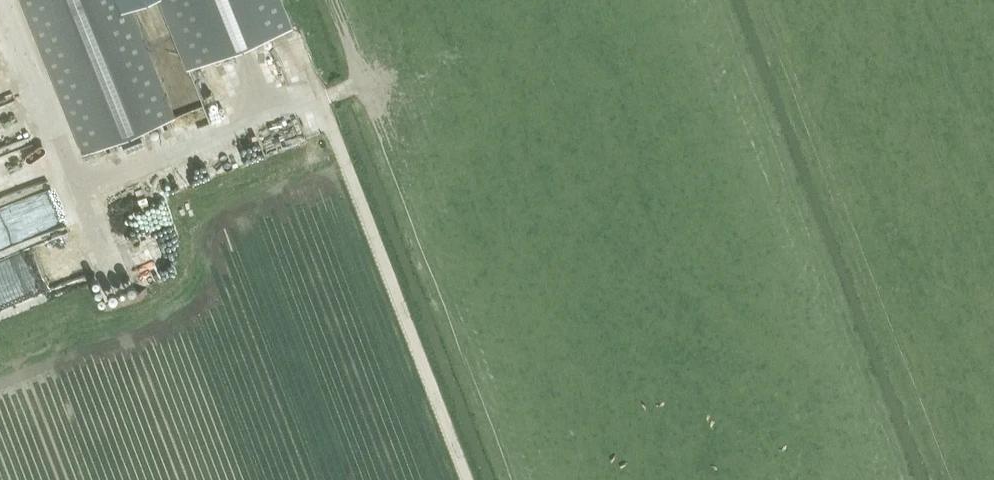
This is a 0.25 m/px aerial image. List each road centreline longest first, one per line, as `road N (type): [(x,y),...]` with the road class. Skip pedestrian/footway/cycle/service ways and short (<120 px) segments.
road 1 (track): [(401,0),(367,81),(317,99),(466,479)]

